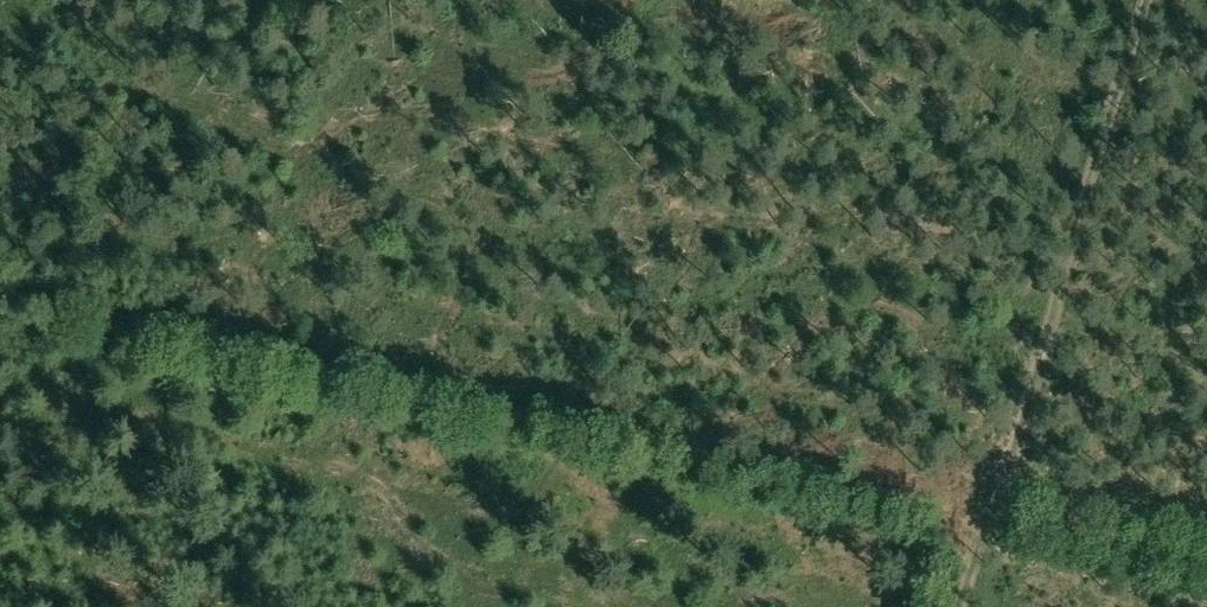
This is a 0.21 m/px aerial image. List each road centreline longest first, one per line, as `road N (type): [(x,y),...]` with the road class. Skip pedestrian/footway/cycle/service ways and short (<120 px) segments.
road 1 (track): [(963,606),(1158,0)]

